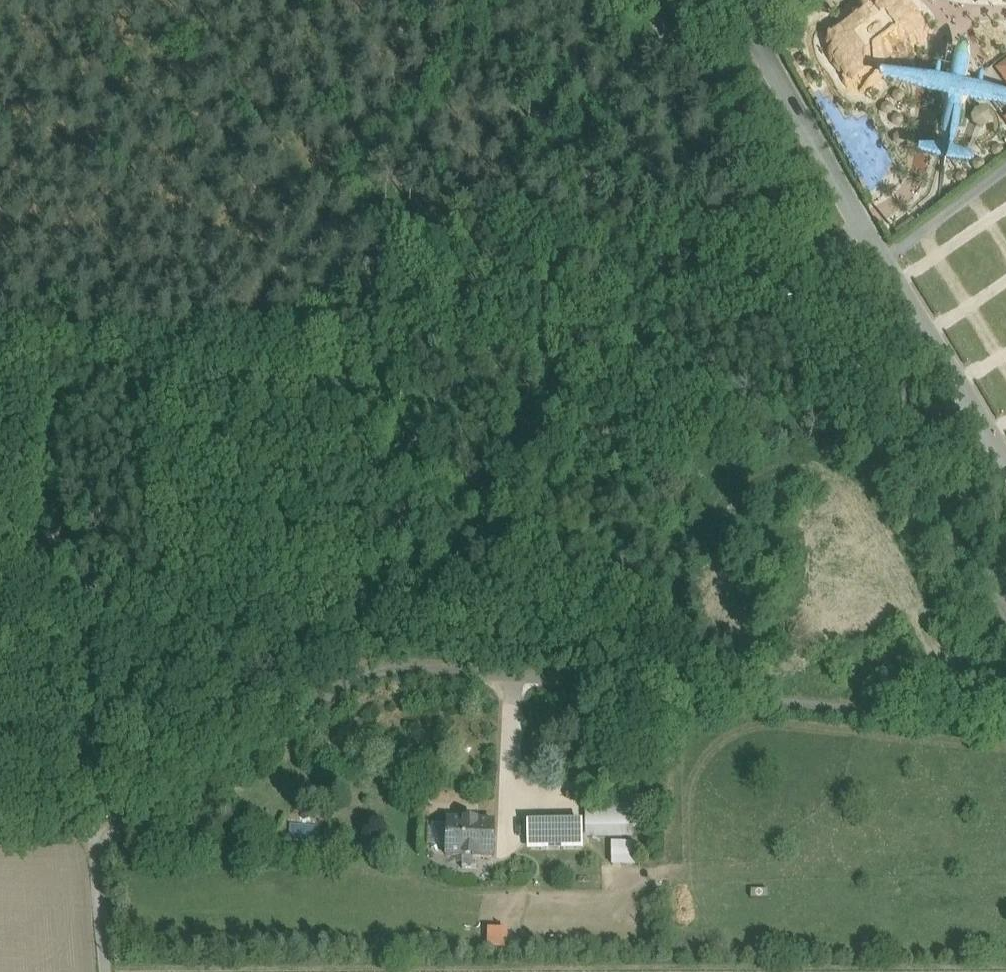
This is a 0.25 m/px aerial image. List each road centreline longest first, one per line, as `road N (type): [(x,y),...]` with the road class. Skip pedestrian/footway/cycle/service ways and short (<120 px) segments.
road 1 (unclassified): [(1005,725),(514,670),(373,669),(345,679),(105,839),(96,866),(105,971)]
road 2 (unclassified): [(1005,602),(814,285)]
road 3 (unclassified): [(814,285),(651,0)]

